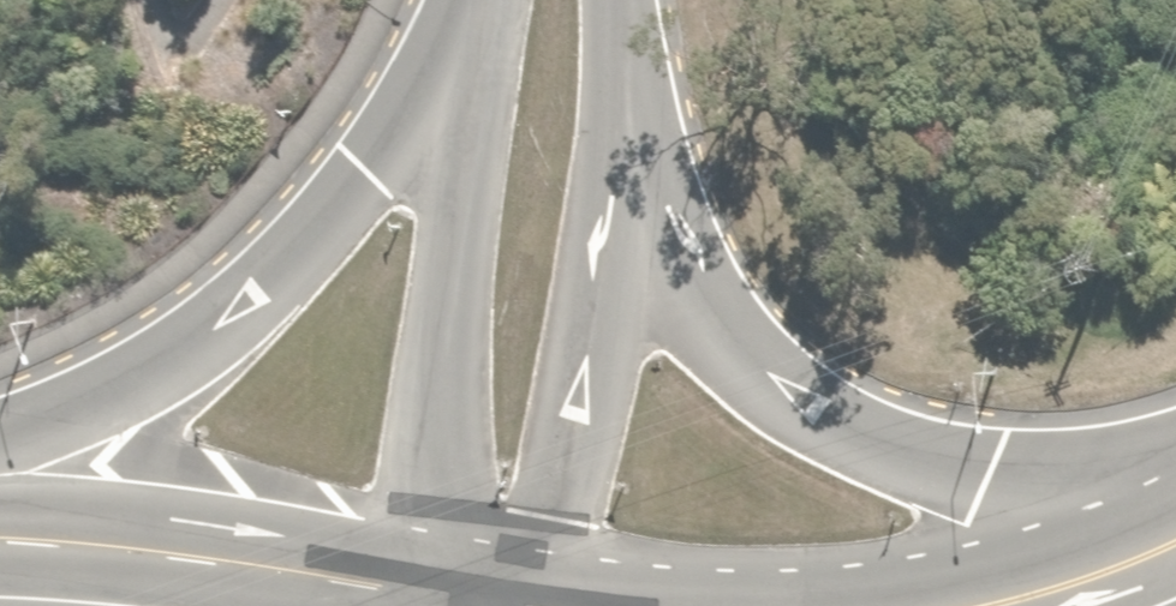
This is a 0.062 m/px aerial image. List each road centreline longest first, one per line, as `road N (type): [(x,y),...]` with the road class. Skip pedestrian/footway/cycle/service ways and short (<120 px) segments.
road 1 (primary): [(622,163),(715,325),(855,434),(977,479),(1091,494),(1175,489)]
road 2 (primary): [(0,470),(256,296),(468,57)]
road 3 (primary): [(479,599),(449,498),(442,399),(468,57)]
road 4 (primary): [(0,539),(209,555),(479,599)]
road 5 (primary): [(622,163),(549,517),(479,599)]
road 6 (primary): [(945,605),(1005,596),(1175,536)]
road 7 (primary): [(619,0),(622,163)]

